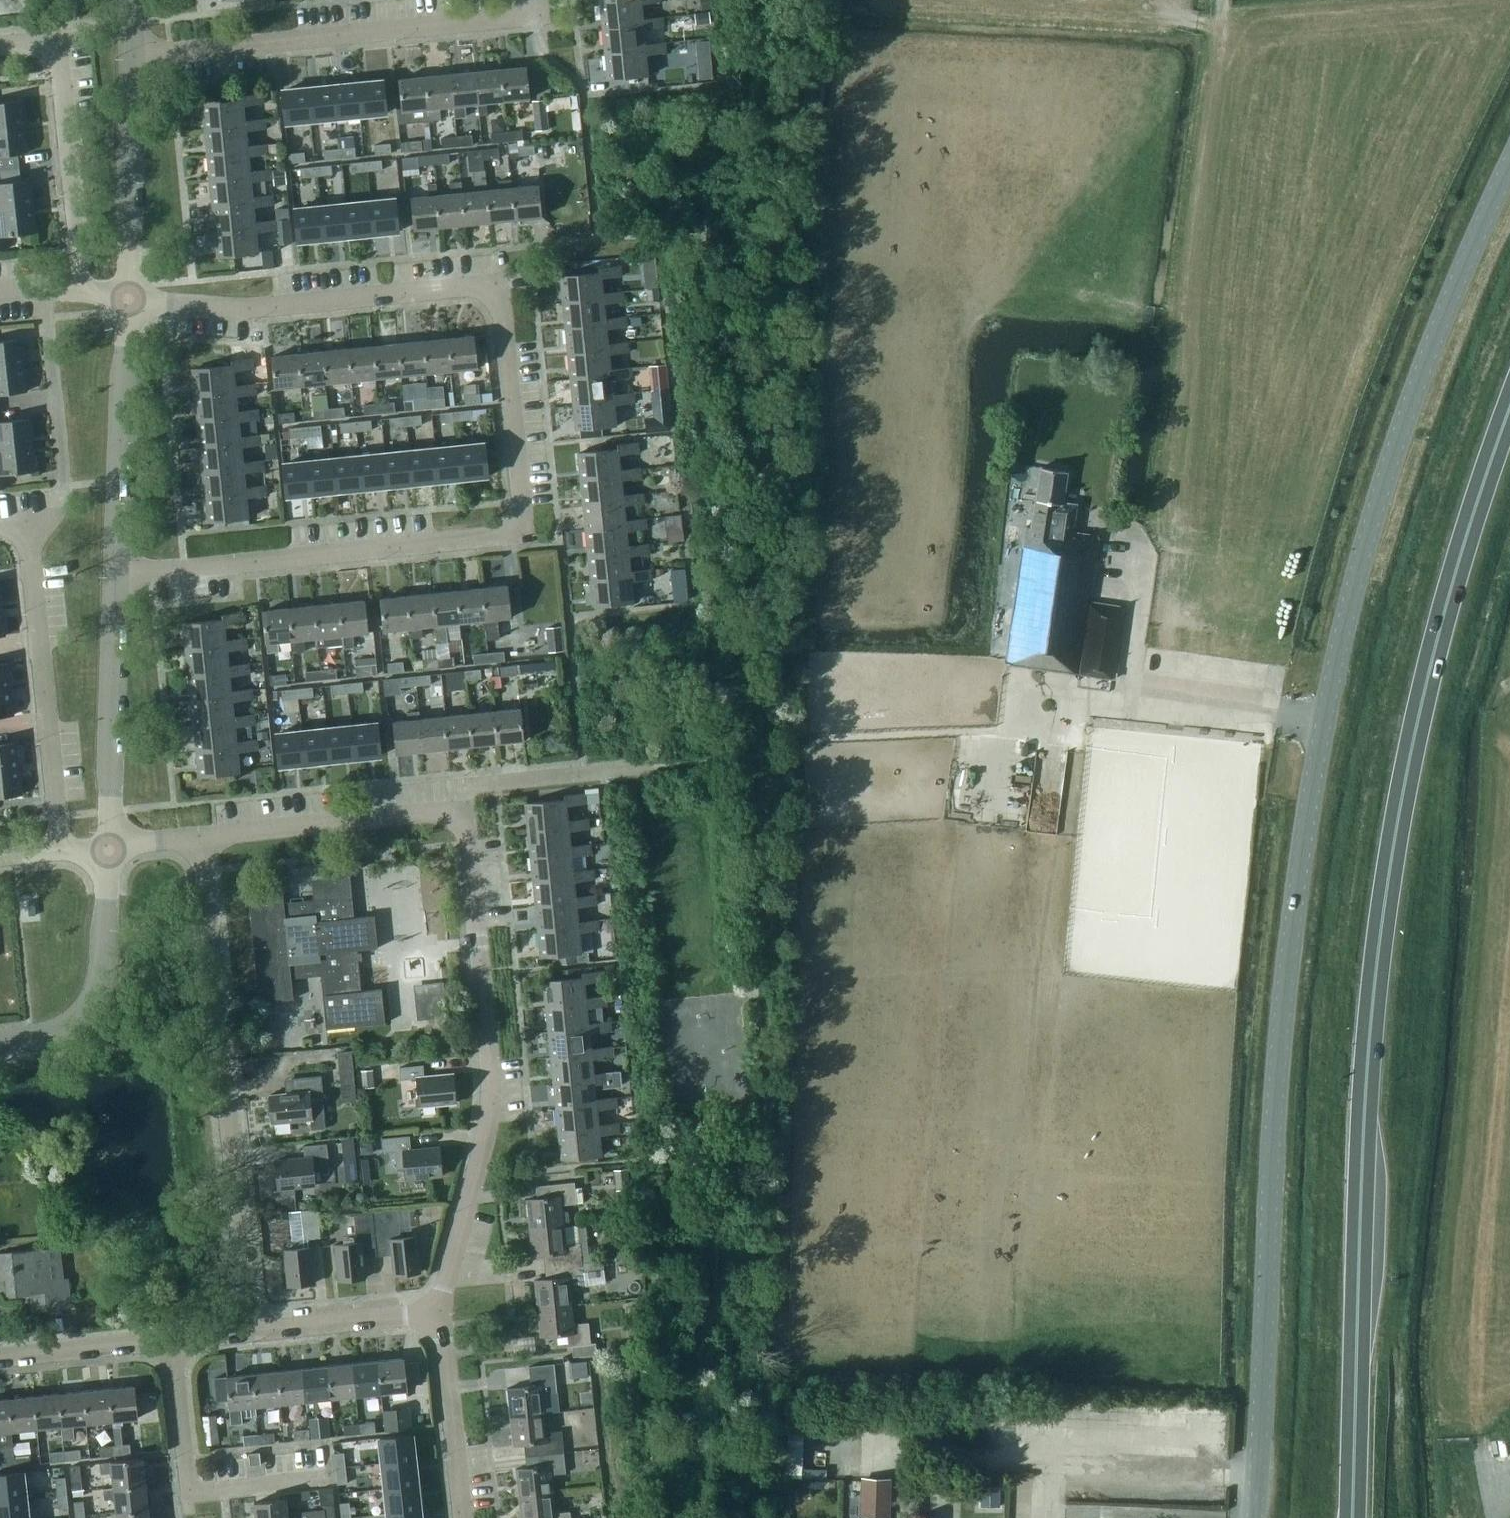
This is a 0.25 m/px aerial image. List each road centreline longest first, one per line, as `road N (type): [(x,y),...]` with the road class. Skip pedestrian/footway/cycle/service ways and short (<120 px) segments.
road 1 (tertiary): [(1255,1517),(1280,1046),(1325,720),(1383,485),(1427,357),(1509,165)]
road 2 (trunk): [(1351,1517),(1361,1175),(1384,903),(1420,704),(1509,404)]
road 3 (residential): [(153,573),(509,537),(522,521),(504,307),(489,289),(405,299)]
road 4 (residential): [(438,1314),(459,1268),(493,1099),(467,811)]
road 5 (residential): [(244,1333),(213,840)]
road 6 (residential): [(136,58),(536,21),(534,0)]
road 7 (residential): [(64,853),(36,523)]
road 8 (residential): [(333,1477),(191,1490),(174,1340)]
road 9 (unclassified): [(112,852),(112,564)]
road 10 (residential): [(126,298),(266,311),(405,299)]
road 11 (unclassified): [(112,564),(115,375),(126,298)]
road 12 (residential): [(213,840),(467,811)]
road 13 (unclassified): [(0,1044),(27,1042),(72,1018),(95,971),(112,852)]
road 14 (residential): [(80,286),(51,38)]
road 15 (residential): [(36,523),(62,482),(44,290)]
road 16 (unclassified): [(126,298),(136,58)]
road 17 (residential): [(462,1517),(438,1314)]
road 18 (residential): [(641,768),(464,789),(467,811)]
road 19 (residential): [(244,1333),(438,1314)]
road 20 (residential): [(0,1357),(174,1340)]

